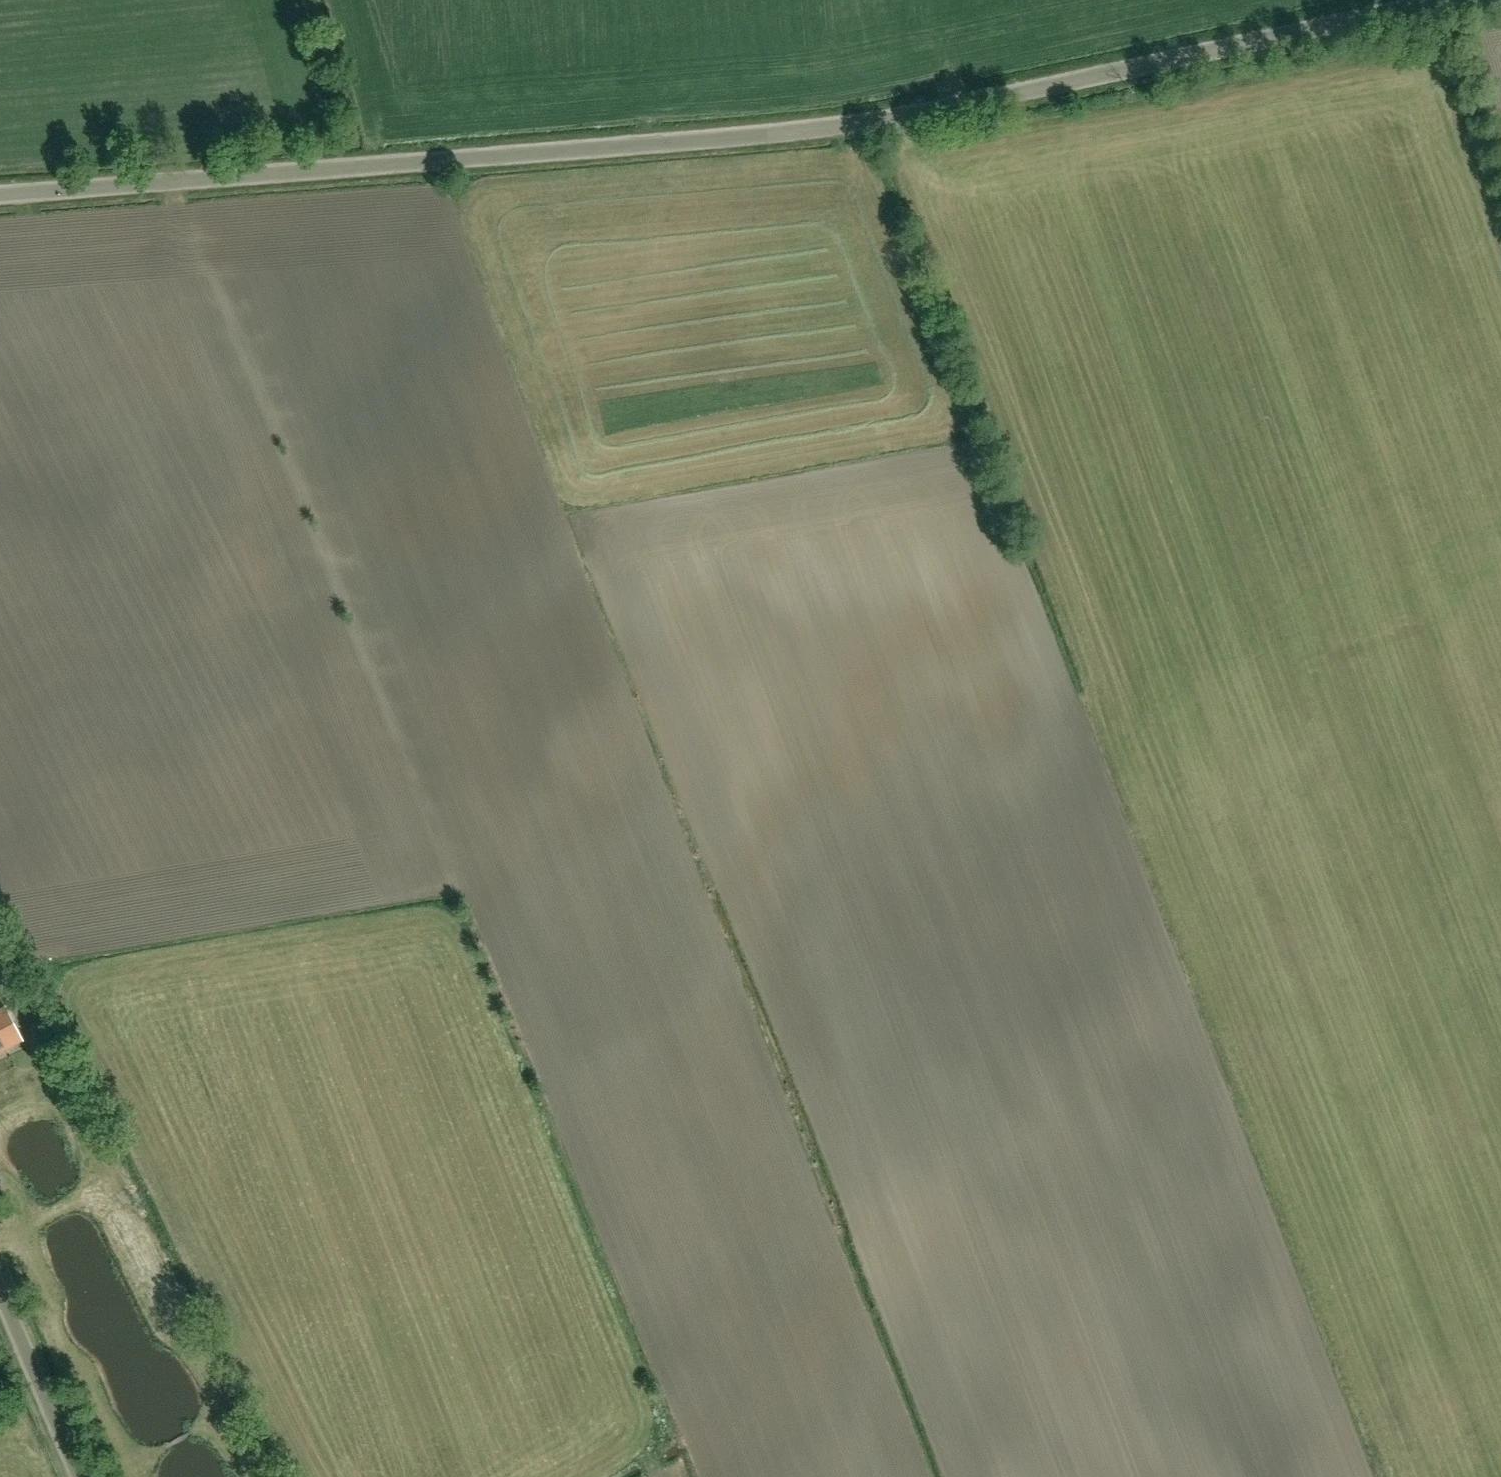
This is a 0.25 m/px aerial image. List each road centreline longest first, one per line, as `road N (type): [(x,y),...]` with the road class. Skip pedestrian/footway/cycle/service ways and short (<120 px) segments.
road 1 (unclassified): [(0,196),(883,123),(1443,0)]
road 2 (unclassified): [(76,1476),(0,1293)]

